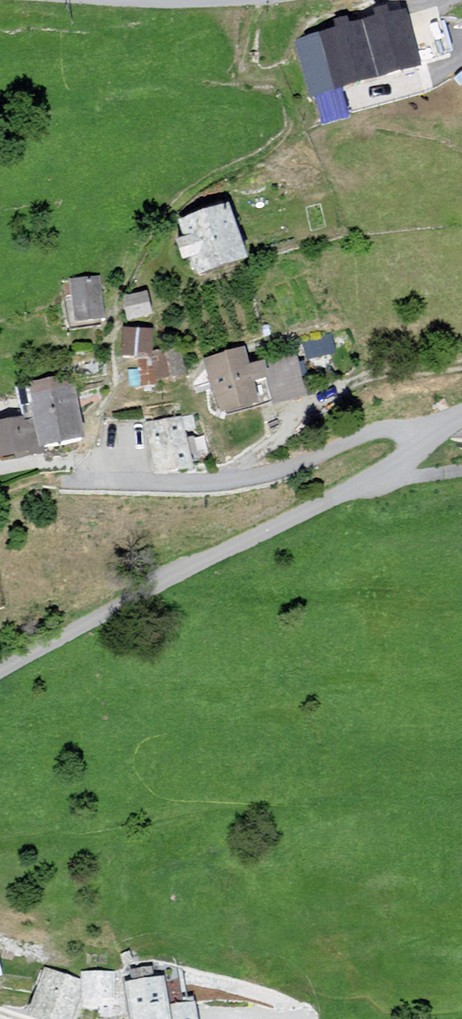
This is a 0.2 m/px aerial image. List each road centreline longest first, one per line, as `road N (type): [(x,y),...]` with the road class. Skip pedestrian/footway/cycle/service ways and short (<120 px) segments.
road 1 (residential): [(0,671),(352,488),(461,415)]

